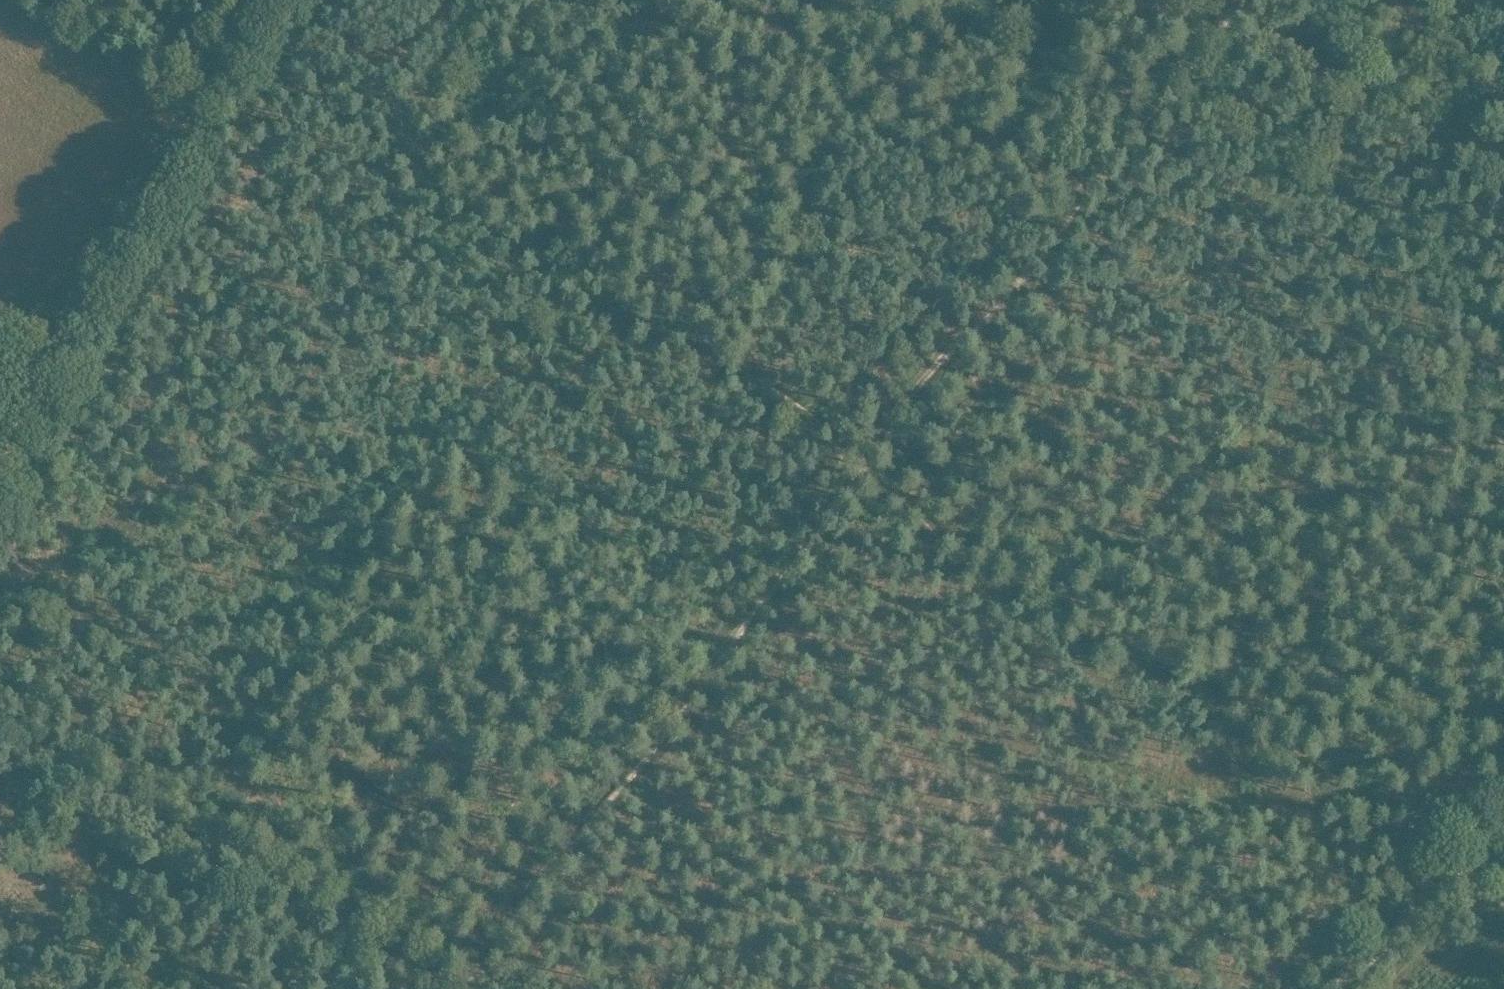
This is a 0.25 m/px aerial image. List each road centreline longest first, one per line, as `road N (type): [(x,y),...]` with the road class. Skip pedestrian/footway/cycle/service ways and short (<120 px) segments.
road 1 (track): [(0,457),(246,27)]
road 2 (track): [(0,739),(414,988)]
road 3 (track): [(1503,180),(1205,0)]
road 4 (track): [(1477,863),(1344,988)]

